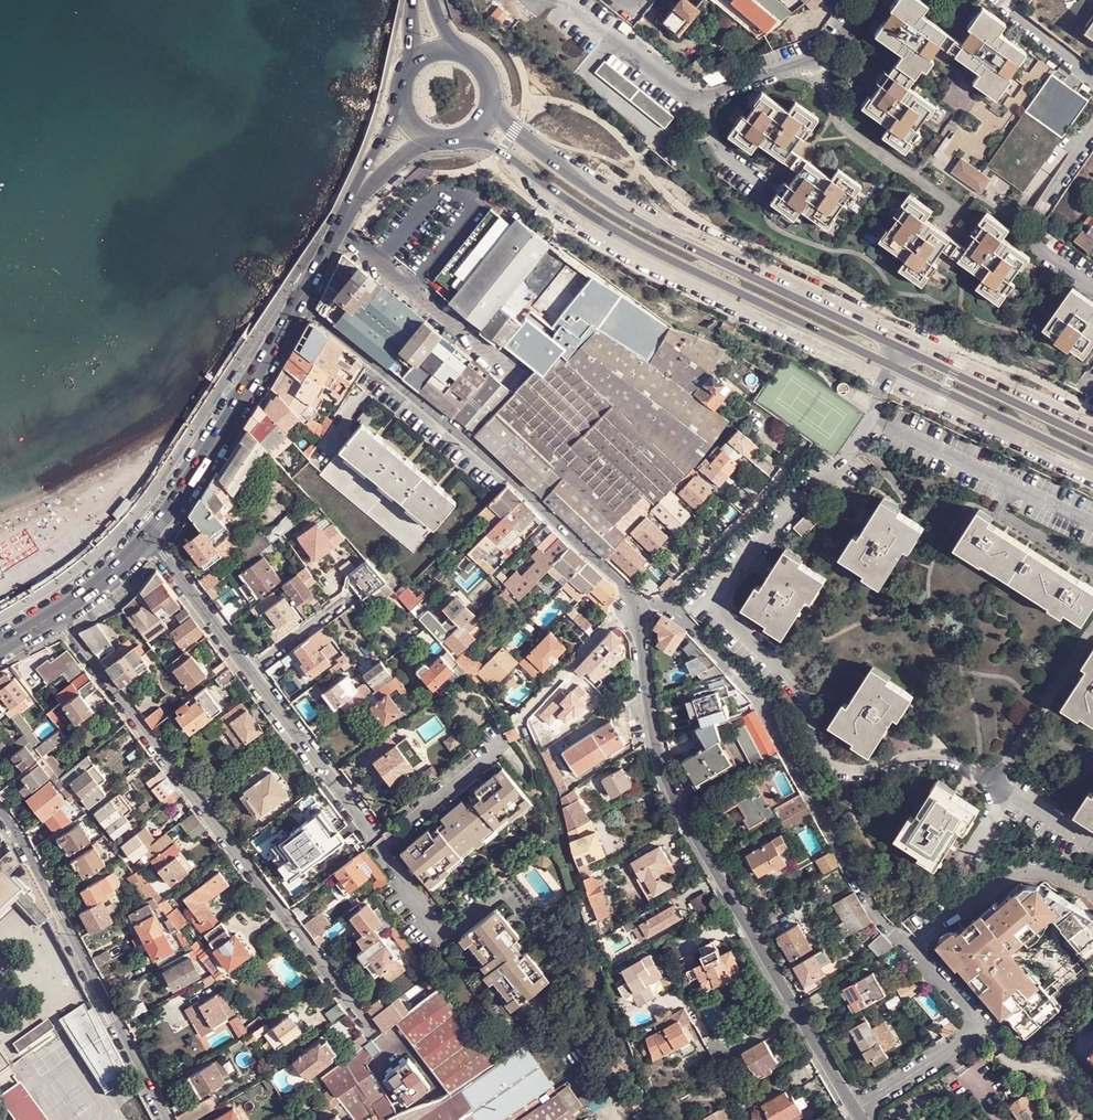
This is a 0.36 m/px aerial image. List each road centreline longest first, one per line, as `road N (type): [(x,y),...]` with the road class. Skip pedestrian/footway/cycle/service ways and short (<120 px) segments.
road 1 (tertiary): [(457,138),(499,152),(678,264),(1092,461)]
road 2 (tertiary): [(1092,440),(611,205),(515,130),(491,98)]
road 3 (track): [(662,1119),(560,833),(552,788),(520,720),(606,627),(640,611)]
road 4 (residential): [(858,1113),(671,793),(647,706),(640,611)]
road 5 (residential): [(960,1042),(973,1023),(969,1009),(878,920),(774,721),(684,620),(659,606)]
road 6 (residential): [(55,613),(374,1033)]
road 7 (residential): [(0,813),(165,1119)]
road 8 (tertiary): [(151,537),(298,304)]
road 9 (residential): [(551,517),(374,367)]
road 10 (residential): [(659,606),(757,508),(807,443)]
road 11 (residential): [(253,670),(378,839)]
road 12 (residential): [(151,537),(253,670)]
road 13 (residential): [(640,611),(551,517)]
road 14 (residential): [(353,594),(253,670)]
road 15 (residential): [(858,1113),(960,1042)]
road 16 (tertiary): [(401,98),(348,210)]
road 17 (tertiary): [(55,613),(151,537)]

